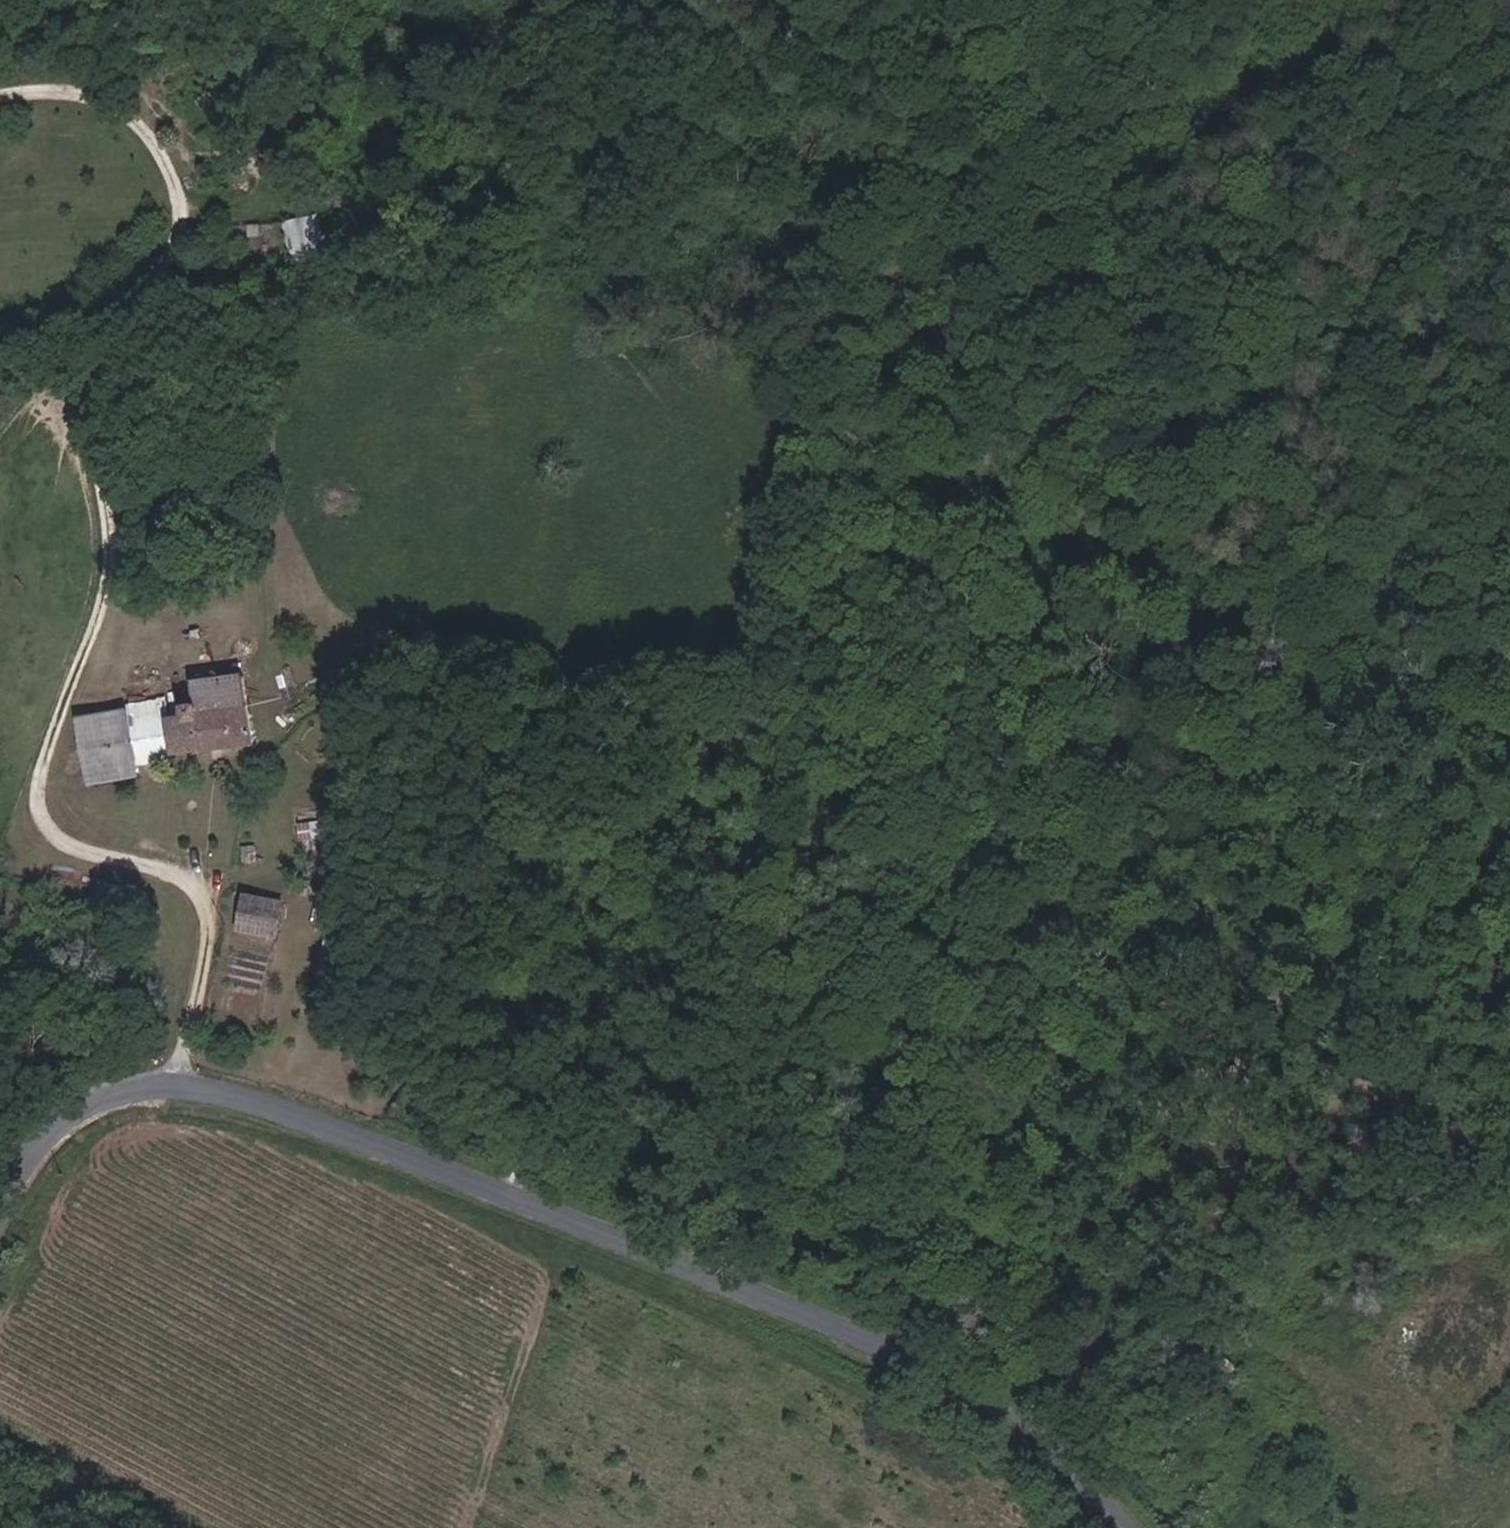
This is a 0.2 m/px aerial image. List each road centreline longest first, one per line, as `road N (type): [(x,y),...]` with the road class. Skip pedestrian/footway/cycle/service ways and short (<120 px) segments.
road 1 (unclassified): [(1135,1527),(965,1380),(272,1108),(173,1084),(116,1094),(59,1126),(30,1157),(0,1214)]

